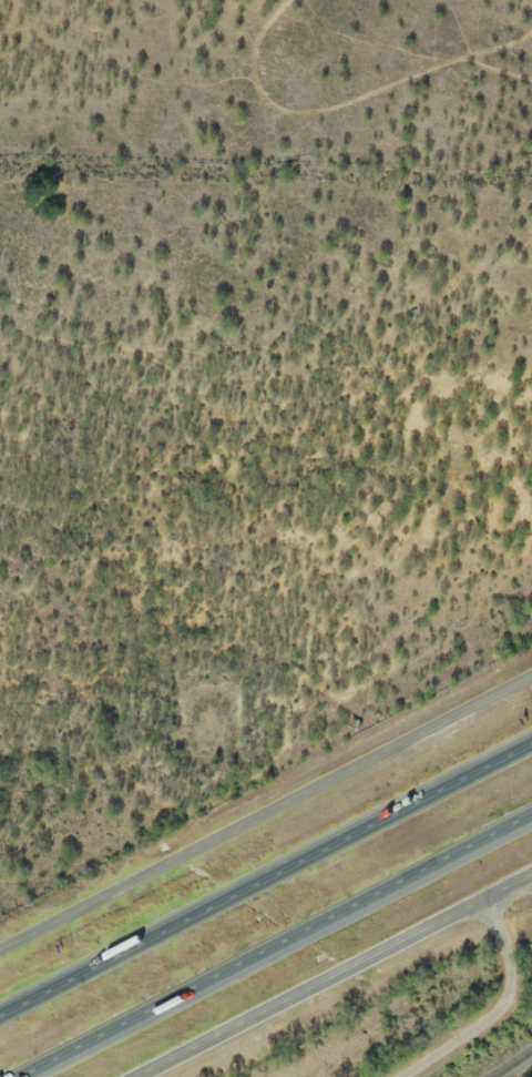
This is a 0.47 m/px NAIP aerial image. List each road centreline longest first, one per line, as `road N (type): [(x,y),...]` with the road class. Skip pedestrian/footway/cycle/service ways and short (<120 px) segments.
road 1 (motorway): [(531,742),(0,1017)]
road 2 (tertiary): [(0,948),(531,675)]
road 3 (motorway): [(20,1076),(531,816)]
road 4 (tertiary): [(142,1076),(491,901)]
road 5 (residential): [(412,1076),(514,999),(491,901)]

